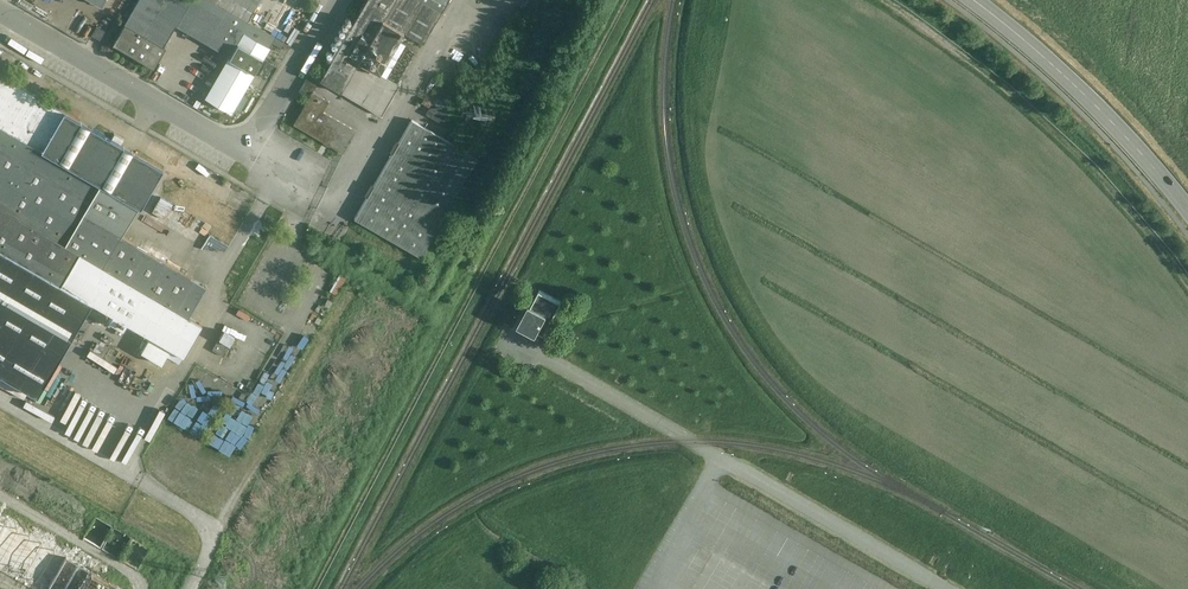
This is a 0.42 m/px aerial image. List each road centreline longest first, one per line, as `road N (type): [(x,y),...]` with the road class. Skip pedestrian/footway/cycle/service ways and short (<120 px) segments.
road 1 (residential): [(945,588),(521,344)]
road 2 (secondary): [(1187,213),(1062,72),(976,0)]
road 3 (residential): [(0,12),(246,154)]
road 4 (residential): [(246,154),(334,0)]

